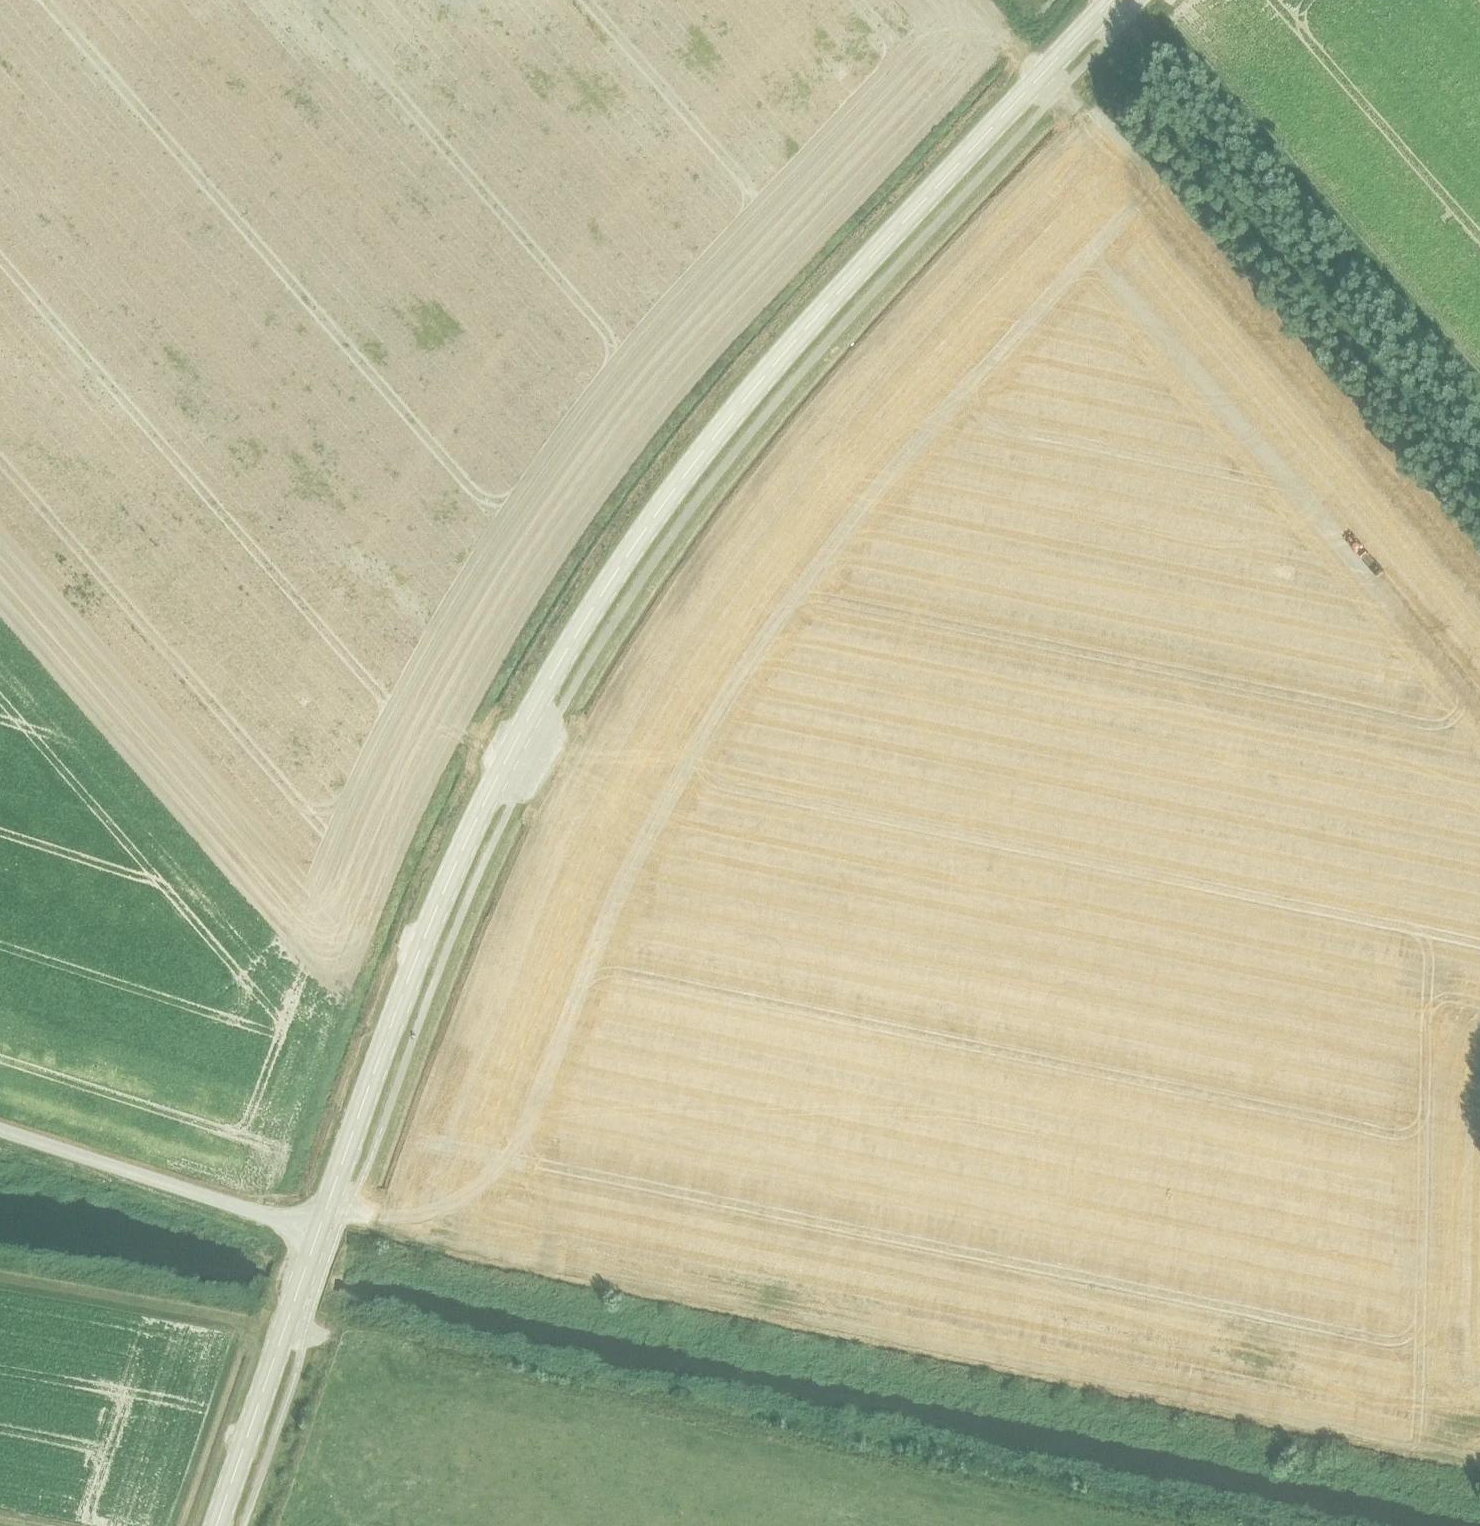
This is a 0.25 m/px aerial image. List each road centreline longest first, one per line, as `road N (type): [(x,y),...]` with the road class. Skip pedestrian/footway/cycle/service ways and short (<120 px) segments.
road 1 (secondary): [(318,1232),(410,952),(599,602),(727,421),(1119,0)]
road 2 (unclassified): [(318,1232),(0,1129)]
road 3 (secondary): [(218,1525),(318,1232)]

